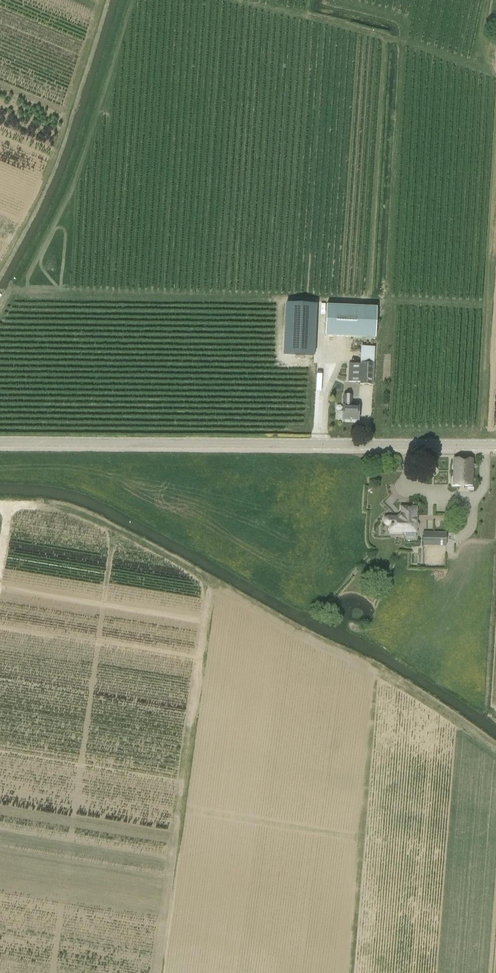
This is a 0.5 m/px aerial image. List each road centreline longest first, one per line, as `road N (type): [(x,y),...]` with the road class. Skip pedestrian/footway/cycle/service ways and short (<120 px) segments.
road 1 (tertiary): [(0,442),(495,445)]

